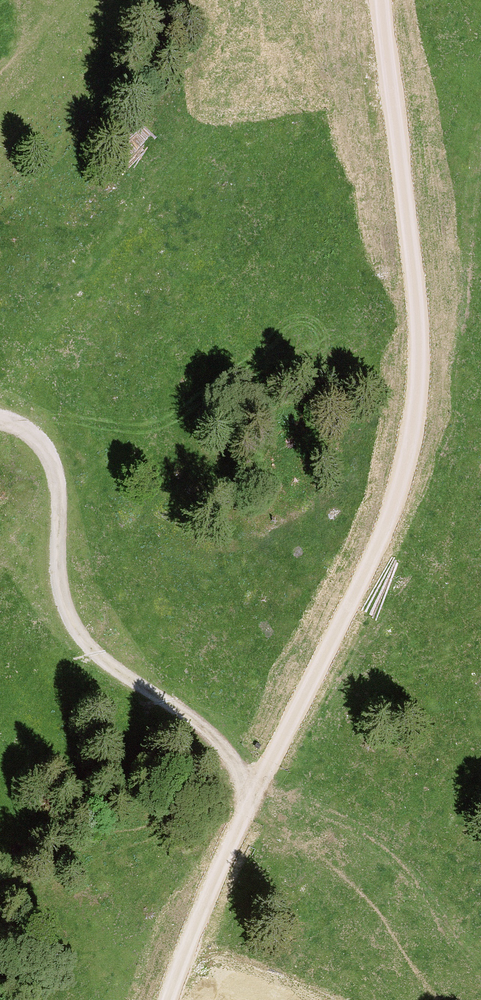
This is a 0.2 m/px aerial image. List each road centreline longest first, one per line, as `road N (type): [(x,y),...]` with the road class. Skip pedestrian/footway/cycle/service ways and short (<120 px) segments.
road 1 (track): [(346,613),(398,490),(419,382),(415,276),(382,0)]
road 2 (track): [(246,816),(240,771),(218,740),(115,668),(72,620),(61,587),(55,460),(29,430),(0,419)]
road 3 (track): [(362,624),(346,613),(246,816)]
road 4 (track): [(168,999),(246,816)]

